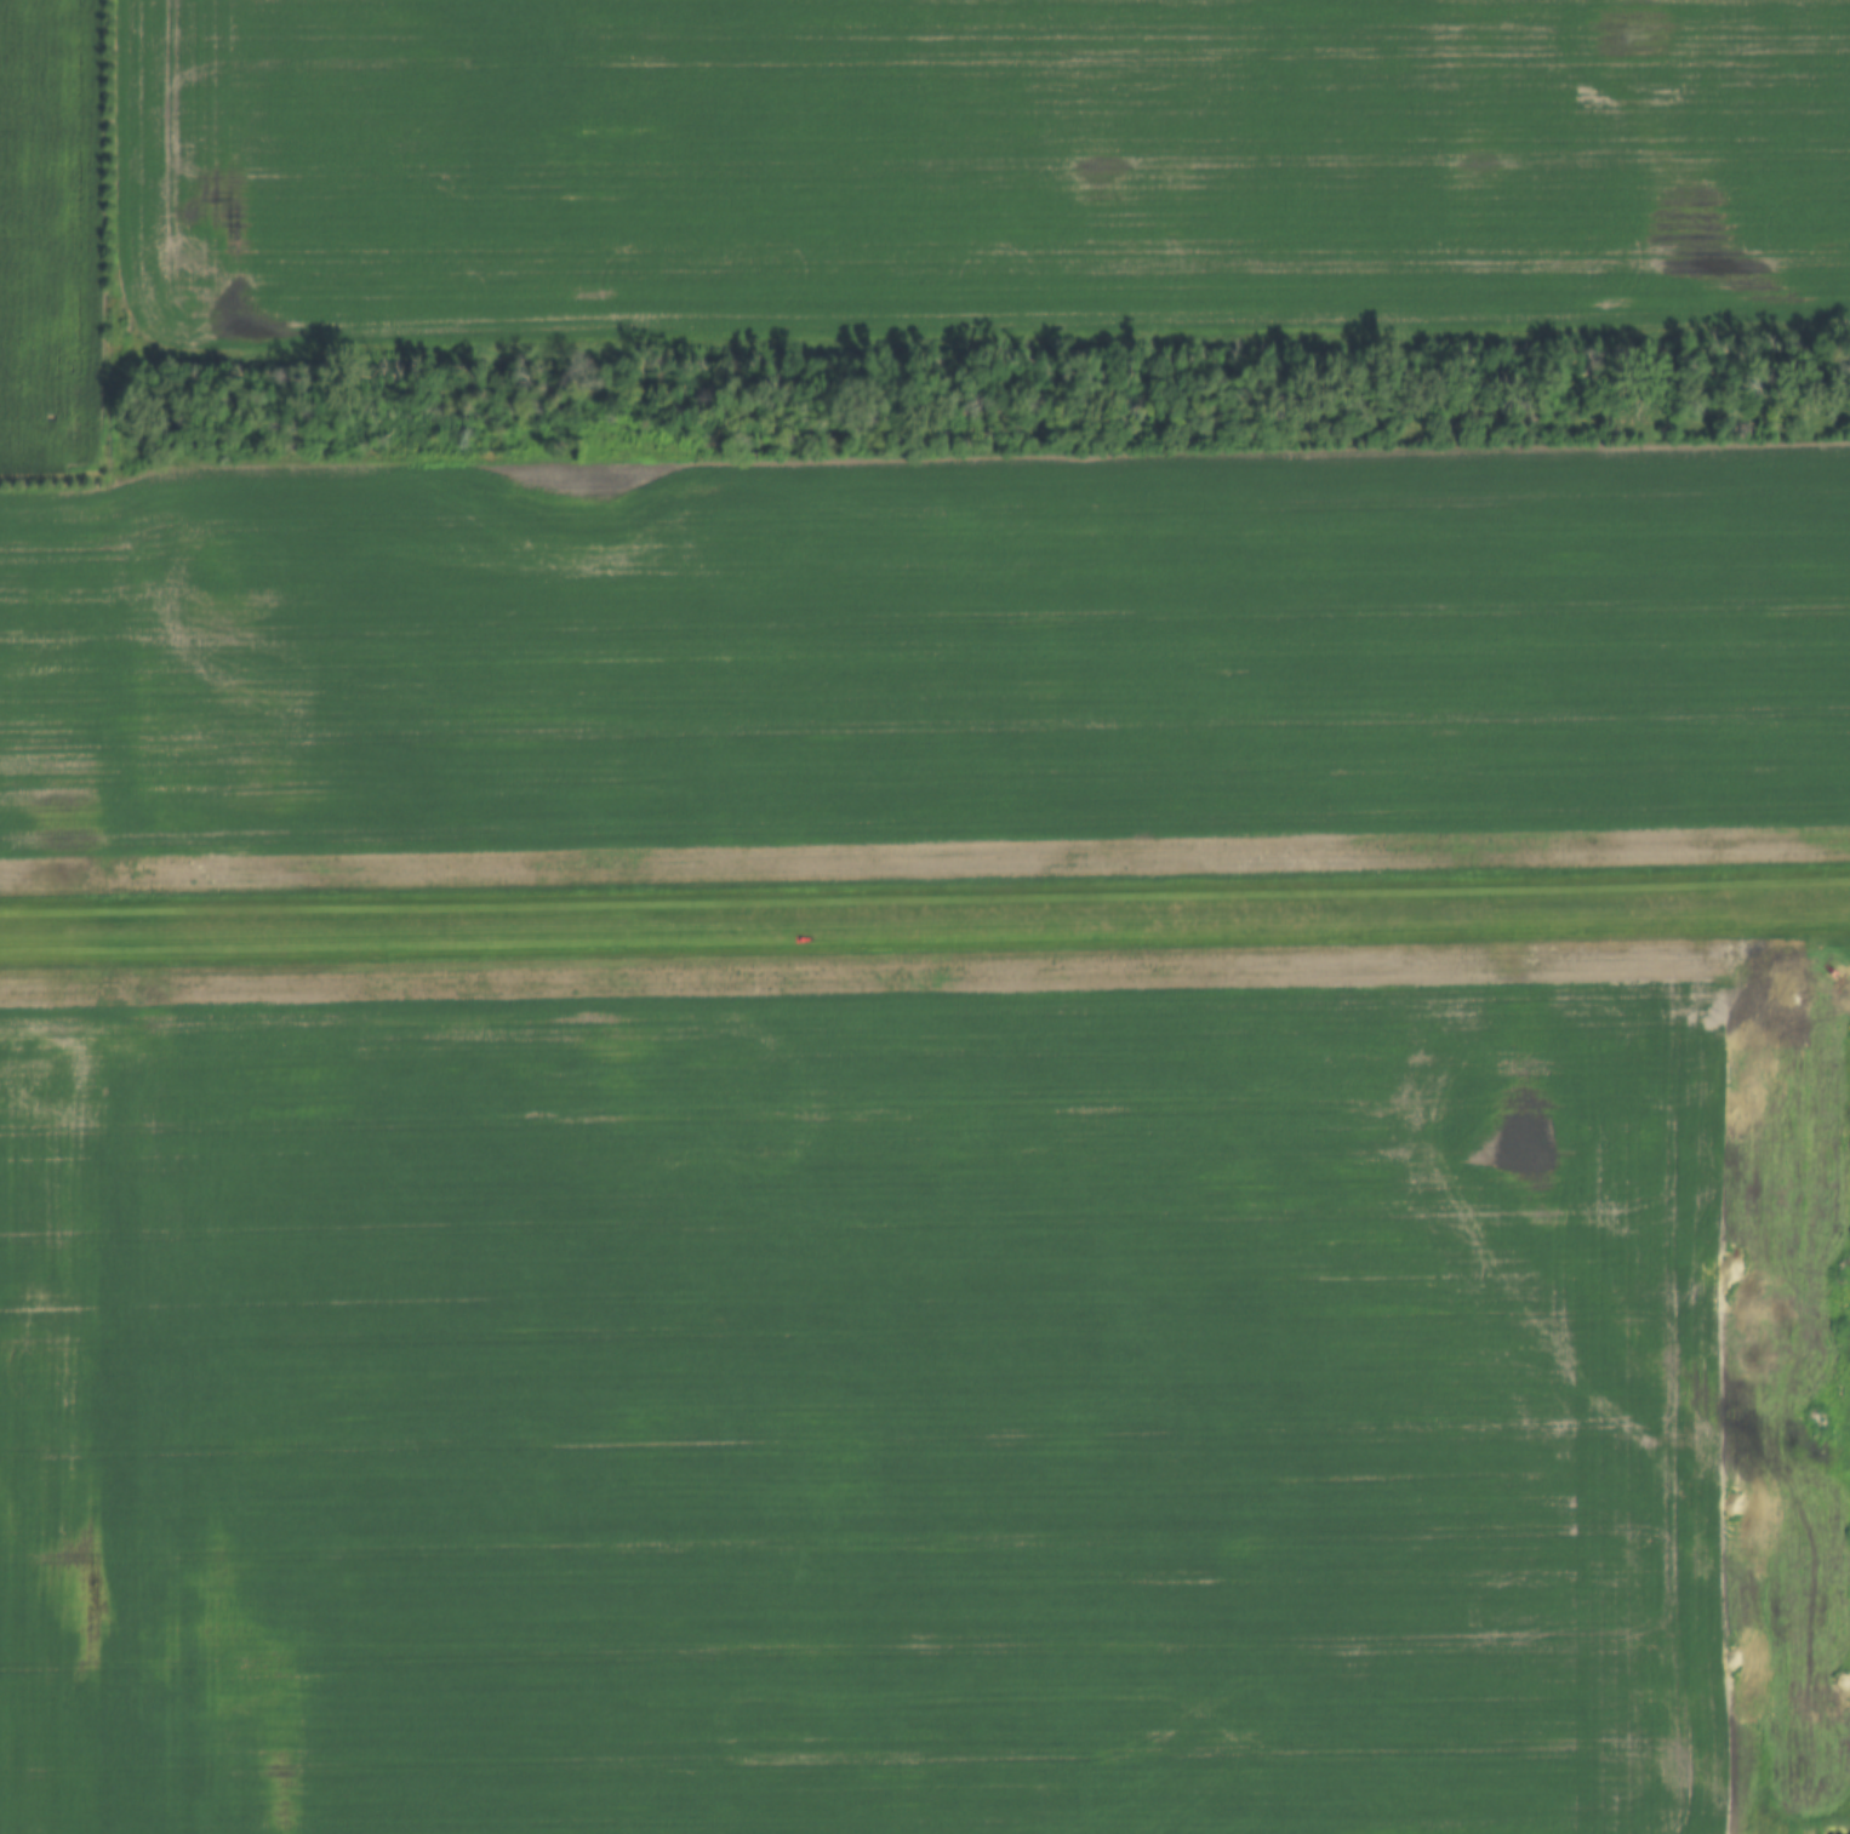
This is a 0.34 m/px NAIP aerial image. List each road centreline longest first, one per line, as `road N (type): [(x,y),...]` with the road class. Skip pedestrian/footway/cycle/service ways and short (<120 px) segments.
road 1 (track): [(1849,314),(165,338)]

